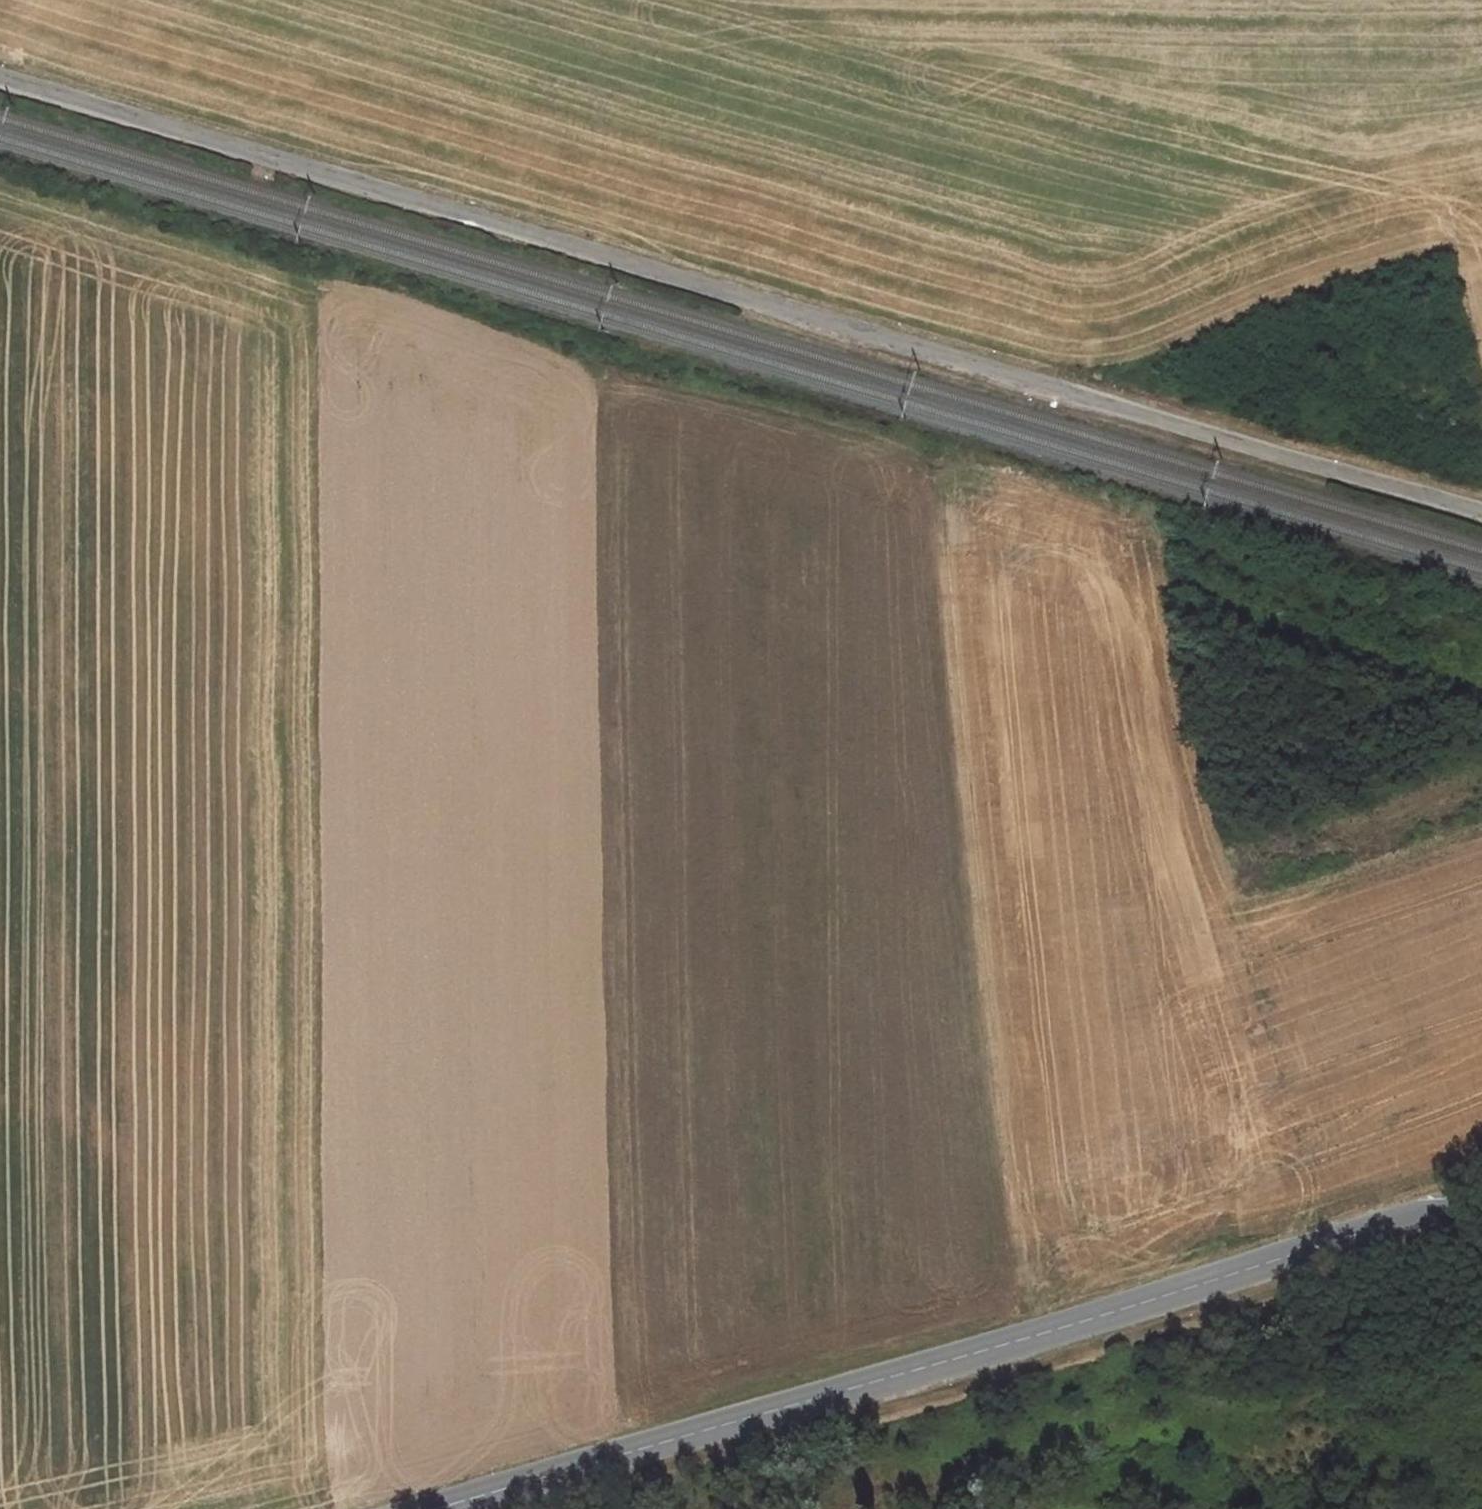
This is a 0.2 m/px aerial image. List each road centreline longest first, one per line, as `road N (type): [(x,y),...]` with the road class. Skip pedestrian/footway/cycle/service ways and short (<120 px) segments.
road 1 (unclassified): [(1481,511),(0,77)]
road 2 (unclassified): [(438,1508),(916,1378),(1481,1201)]

